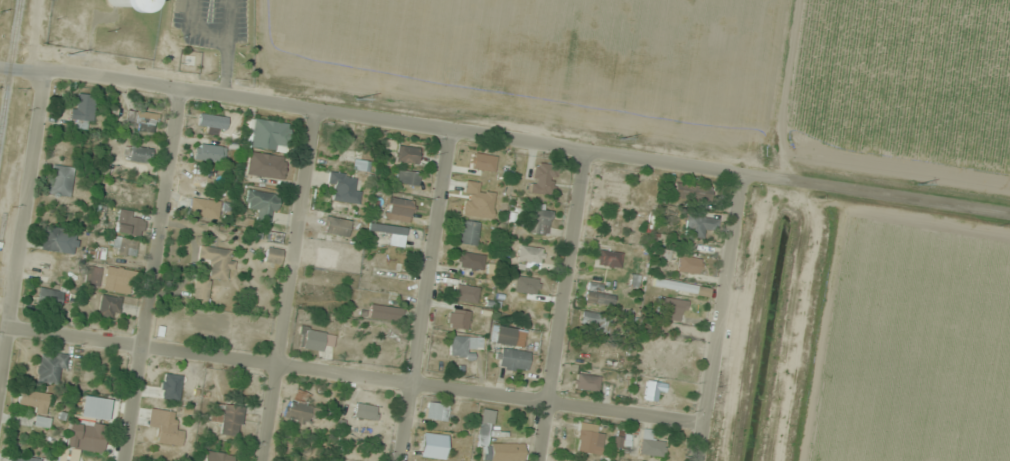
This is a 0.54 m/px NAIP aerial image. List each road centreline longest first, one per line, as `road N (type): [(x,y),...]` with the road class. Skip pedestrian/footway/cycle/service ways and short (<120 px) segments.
road 1 (tertiary): [(0,65),(742,171)]
road 2 (residential): [(705,422),(8,326)]
road 3 (residential): [(124,460),(180,89)]
road 4 (residential): [(263,460),(314,108)]
road 5 (residential): [(401,460),(451,128)]
road 6 (residential): [(539,460),(585,147)]
road 7 (residential): [(0,380),(39,70)]
road 8 (residential): [(699,460),(742,171)]
road 9 (tertiary): [(1009,213),(742,171)]

